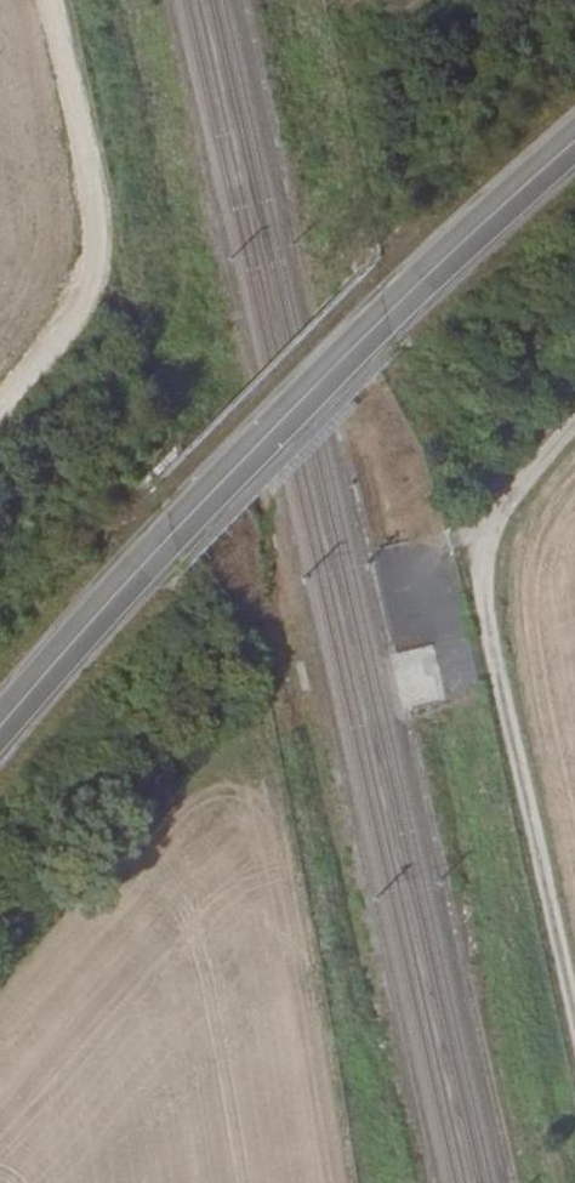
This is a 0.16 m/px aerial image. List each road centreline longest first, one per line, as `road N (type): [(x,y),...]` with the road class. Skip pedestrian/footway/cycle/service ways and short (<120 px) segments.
road 1 (tertiary): [(0,729),(279,420),(574,141)]
road 2 (track): [(574,1020),(490,652),(484,567),(526,486),(574,436)]
road 3 (track): [(0,456),(91,345),(115,261),(56,0)]

